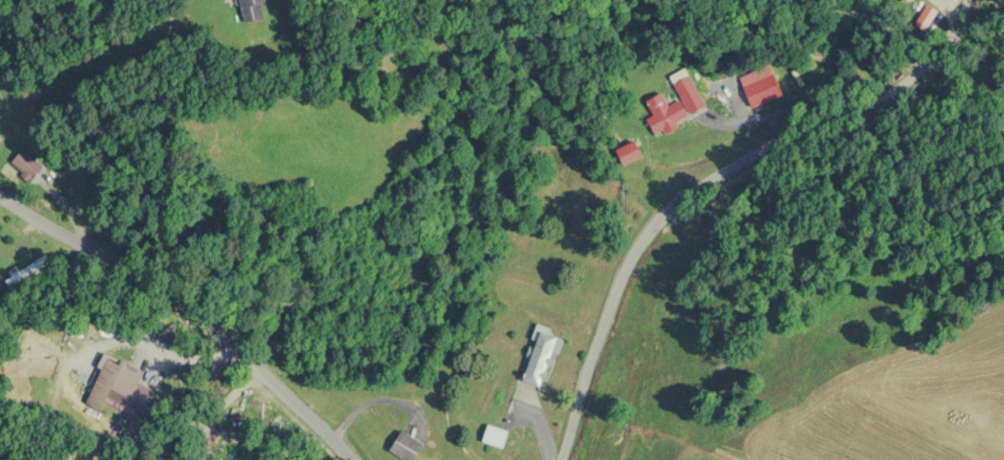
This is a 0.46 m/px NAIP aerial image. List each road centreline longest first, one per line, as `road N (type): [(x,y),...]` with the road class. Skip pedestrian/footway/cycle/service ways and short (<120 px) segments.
road 1 (residential): [(557,459),(638,231),(808,124),(893,94),(929,60),(958,0)]
road 2 (tertiary): [(349,459),(275,379),(166,283),(55,233),(0,194)]

